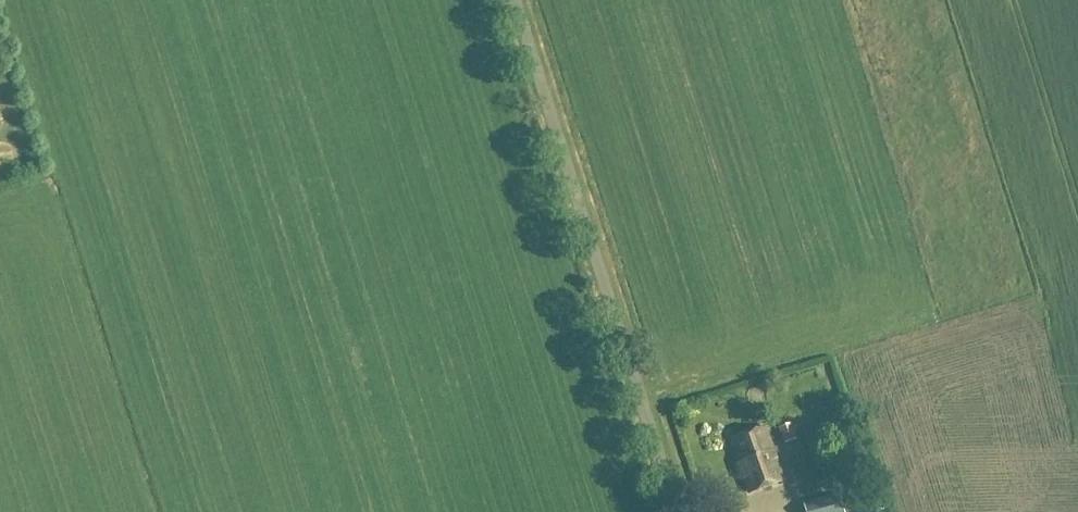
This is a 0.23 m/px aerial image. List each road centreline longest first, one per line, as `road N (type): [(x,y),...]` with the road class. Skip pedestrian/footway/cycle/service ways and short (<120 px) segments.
road 1 (unclassified): [(675,511),(514,0)]

